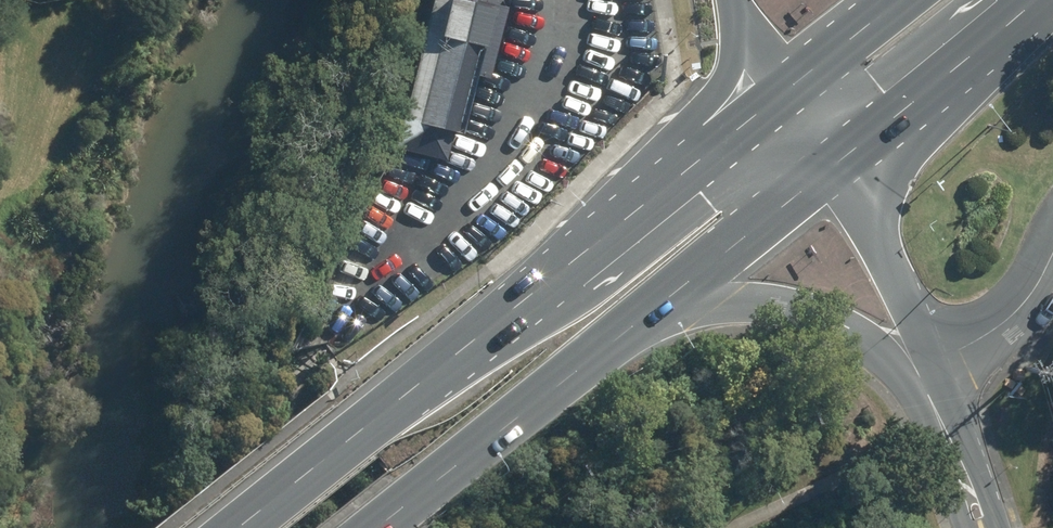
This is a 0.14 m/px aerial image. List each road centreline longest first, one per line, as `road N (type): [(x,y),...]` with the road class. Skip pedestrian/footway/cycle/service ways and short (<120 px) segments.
road 1 (primary): [(239,527),(575,262)]
road 2 (primary): [(635,312),(370,527)]
road 3 (secondary): [(575,262),(618,185),(731,68),(732,0)]
road 4 (primary): [(917,368),(856,327),(742,299),(635,312)]
road 5 (primary): [(575,262),(791,89)]
road 6 (primary): [(843,159),(635,312)]
road 7 (primary): [(1036,0),(843,159)]
road 8 (unclassified): [(843,159),(893,275),(917,368)]
road 9 (residential): [(917,368),(1017,308),(1052,253)]
road 10 (primary): [(791,89),(892,0)]

